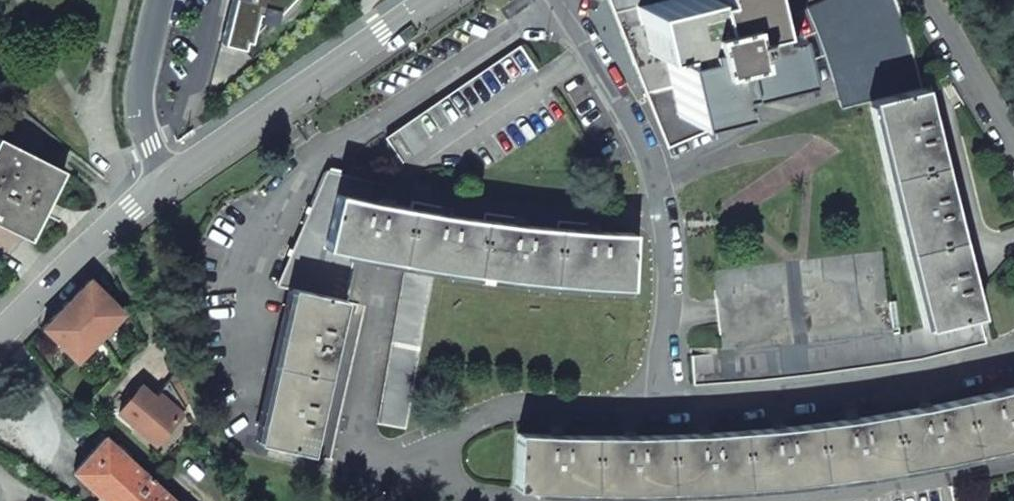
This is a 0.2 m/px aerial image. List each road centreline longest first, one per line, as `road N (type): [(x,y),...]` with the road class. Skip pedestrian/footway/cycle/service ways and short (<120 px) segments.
road 1 (residential): [(163,180),(430,0)]
road 2 (residential): [(0,320),(163,180)]
road 3 (residential): [(163,180),(136,97),(161,0)]

